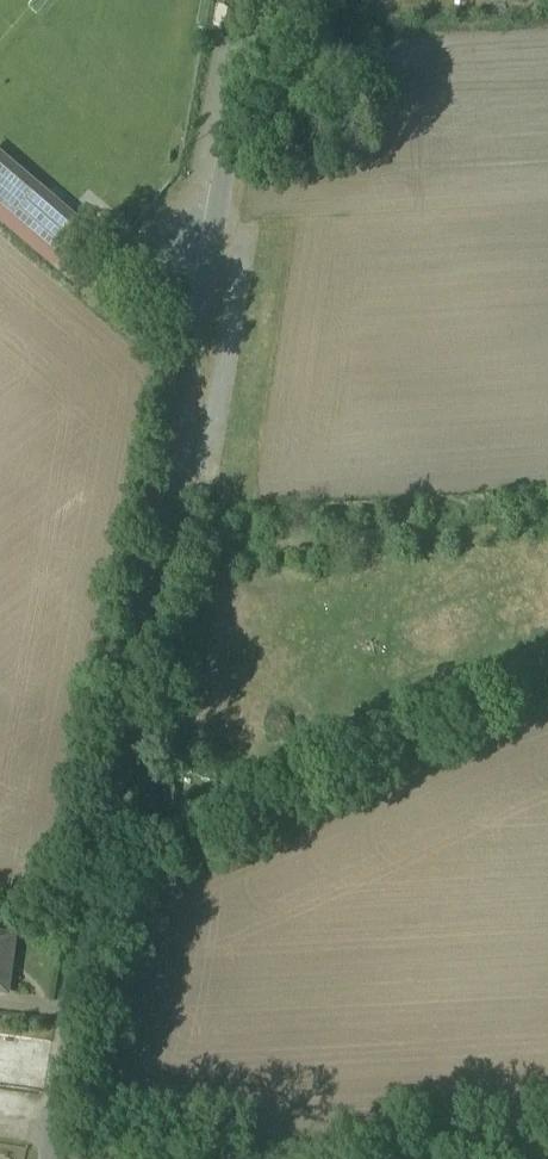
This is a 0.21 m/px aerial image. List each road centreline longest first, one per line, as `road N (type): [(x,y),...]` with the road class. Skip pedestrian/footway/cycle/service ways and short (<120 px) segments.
road 1 (unclassified): [(250,0),(55,1158)]
road 2 (track): [(124,1158),(547,1139)]

